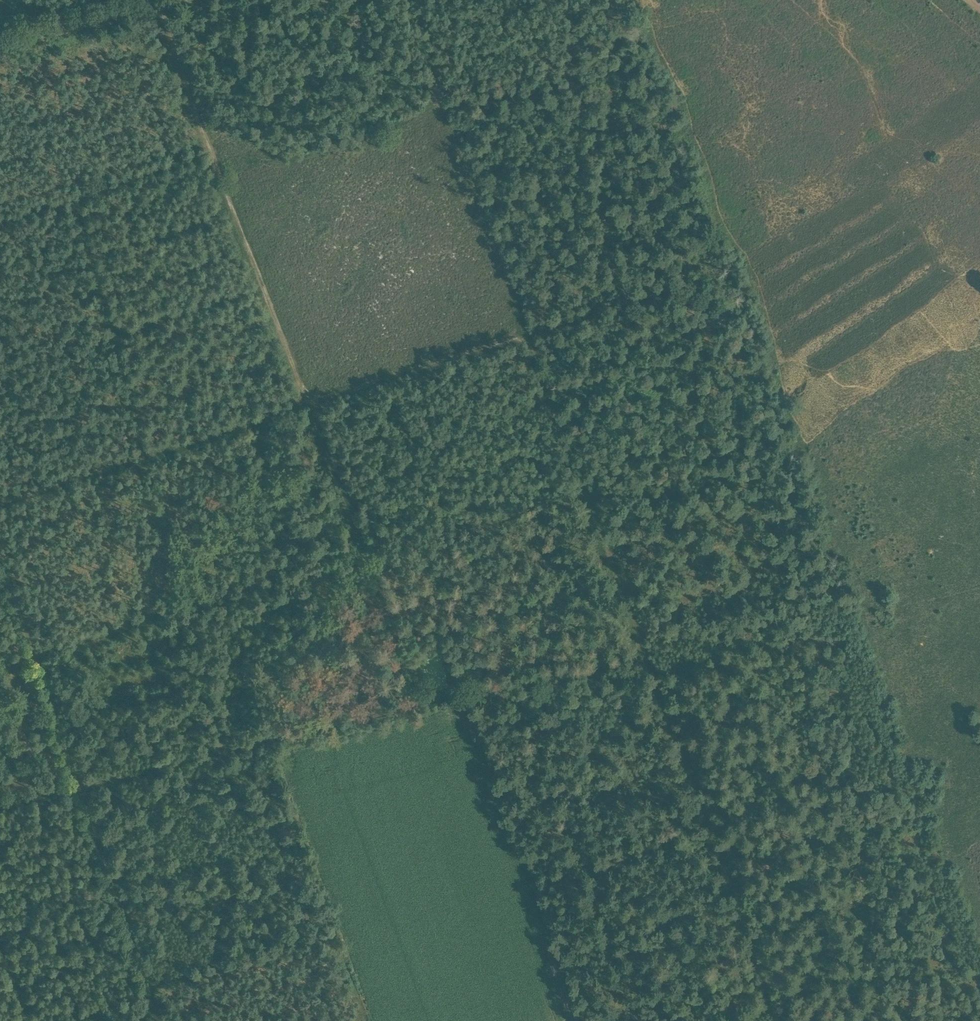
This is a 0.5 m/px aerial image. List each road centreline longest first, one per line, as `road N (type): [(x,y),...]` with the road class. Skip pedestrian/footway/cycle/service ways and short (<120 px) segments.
road 1 (track): [(645,659),(437,101),(228,187)]
road 2 (track): [(163,7),(309,403)]
road 3 (track): [(645,659),(781,1020)]
road 4 (track): [(309,403),(424,712)]
road 5 (track): [(309,403),(0,504)]
road 6 (track): [(76,791),(154,1020)]
road 7 (track): [(76,791),(0,563)]
road 8 (track): [(522,330),(309,403)]
road 9 (track): [(212,143),(0,217)]
road 10 (track): [(0,40),(161,0)]

